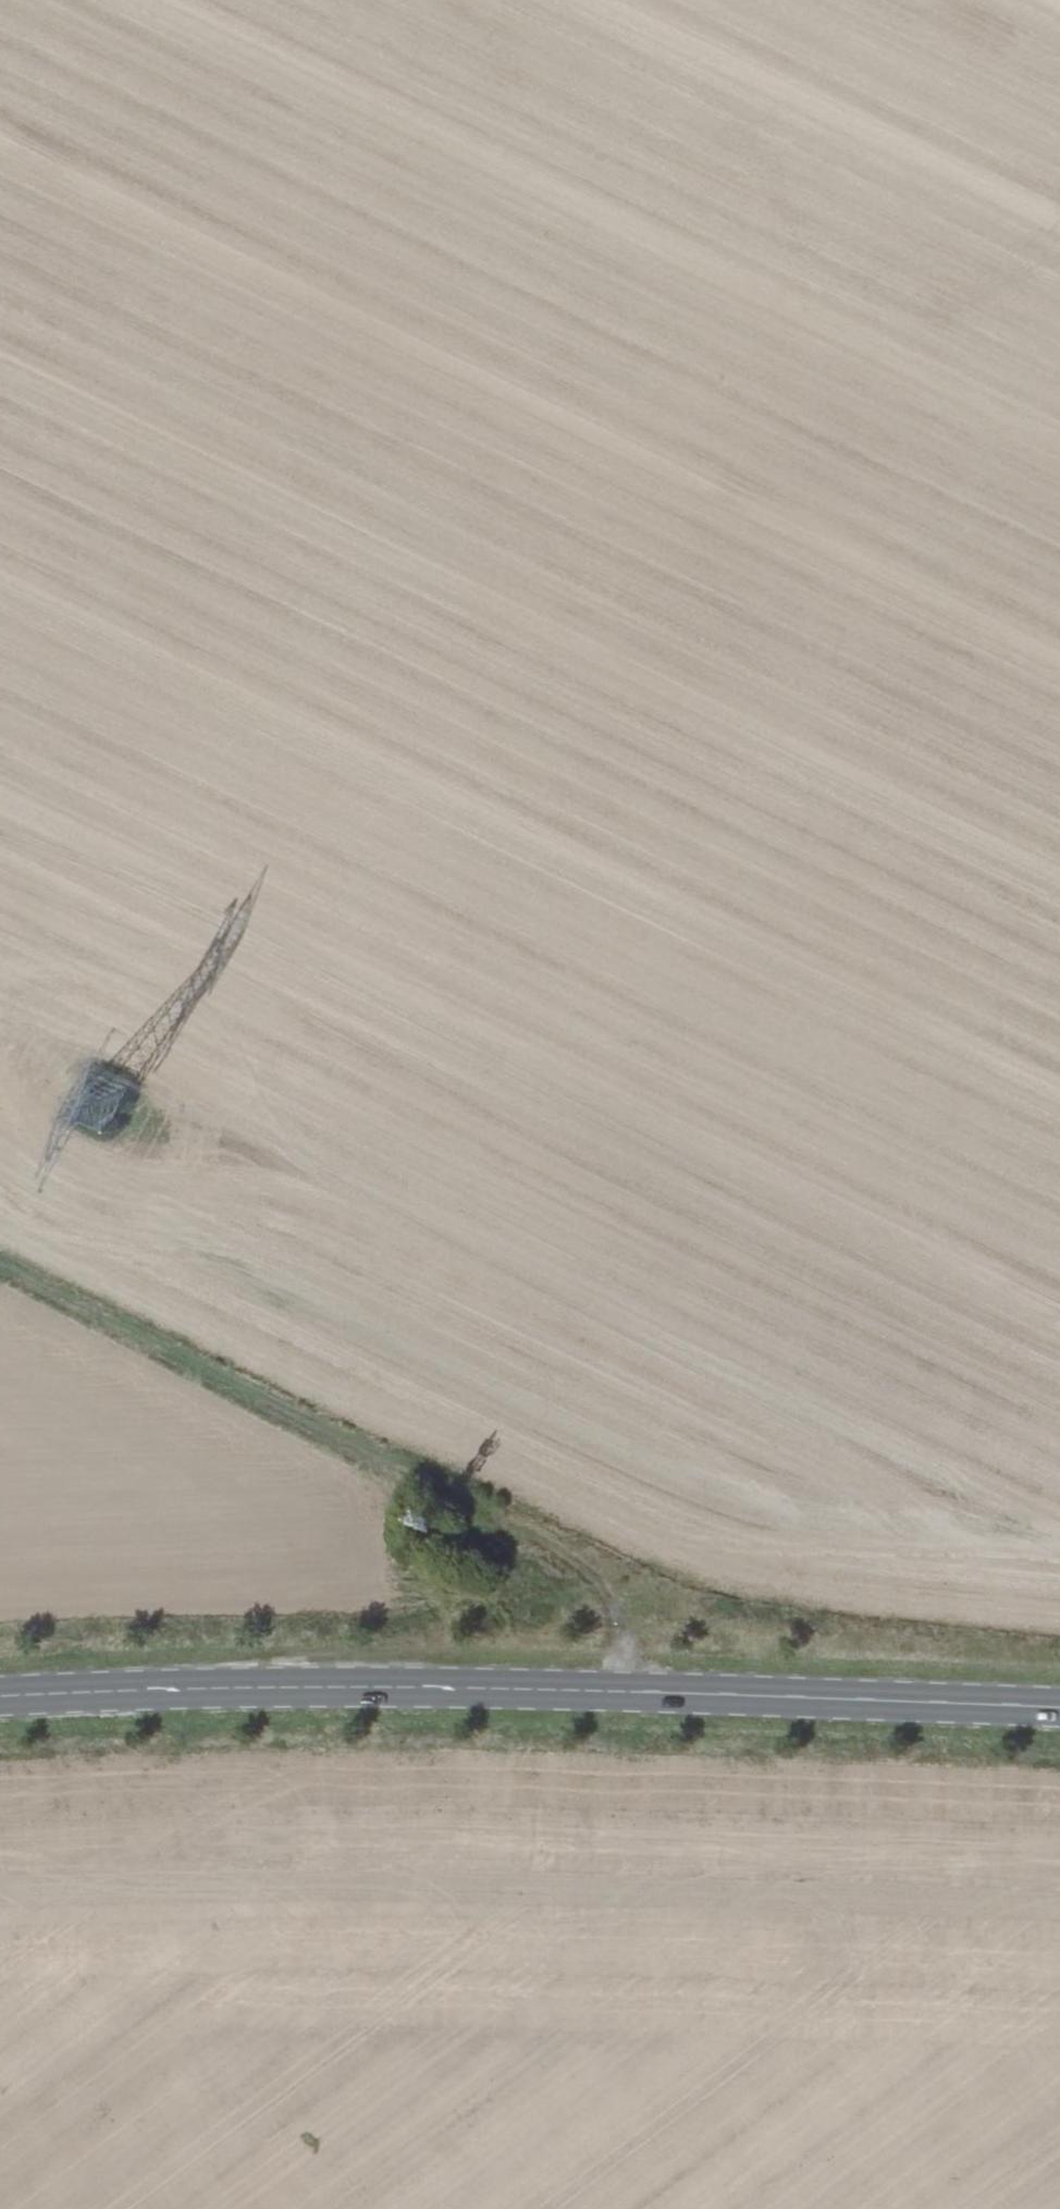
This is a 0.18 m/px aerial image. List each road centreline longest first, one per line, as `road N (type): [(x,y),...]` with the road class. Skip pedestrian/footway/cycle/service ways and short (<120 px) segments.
road 1 (primary): [(0,1700),(628,1687),(1059,1704)]
road 2 (track): [(628,1687),(615,1612),(577,1562),(0,1271)]

